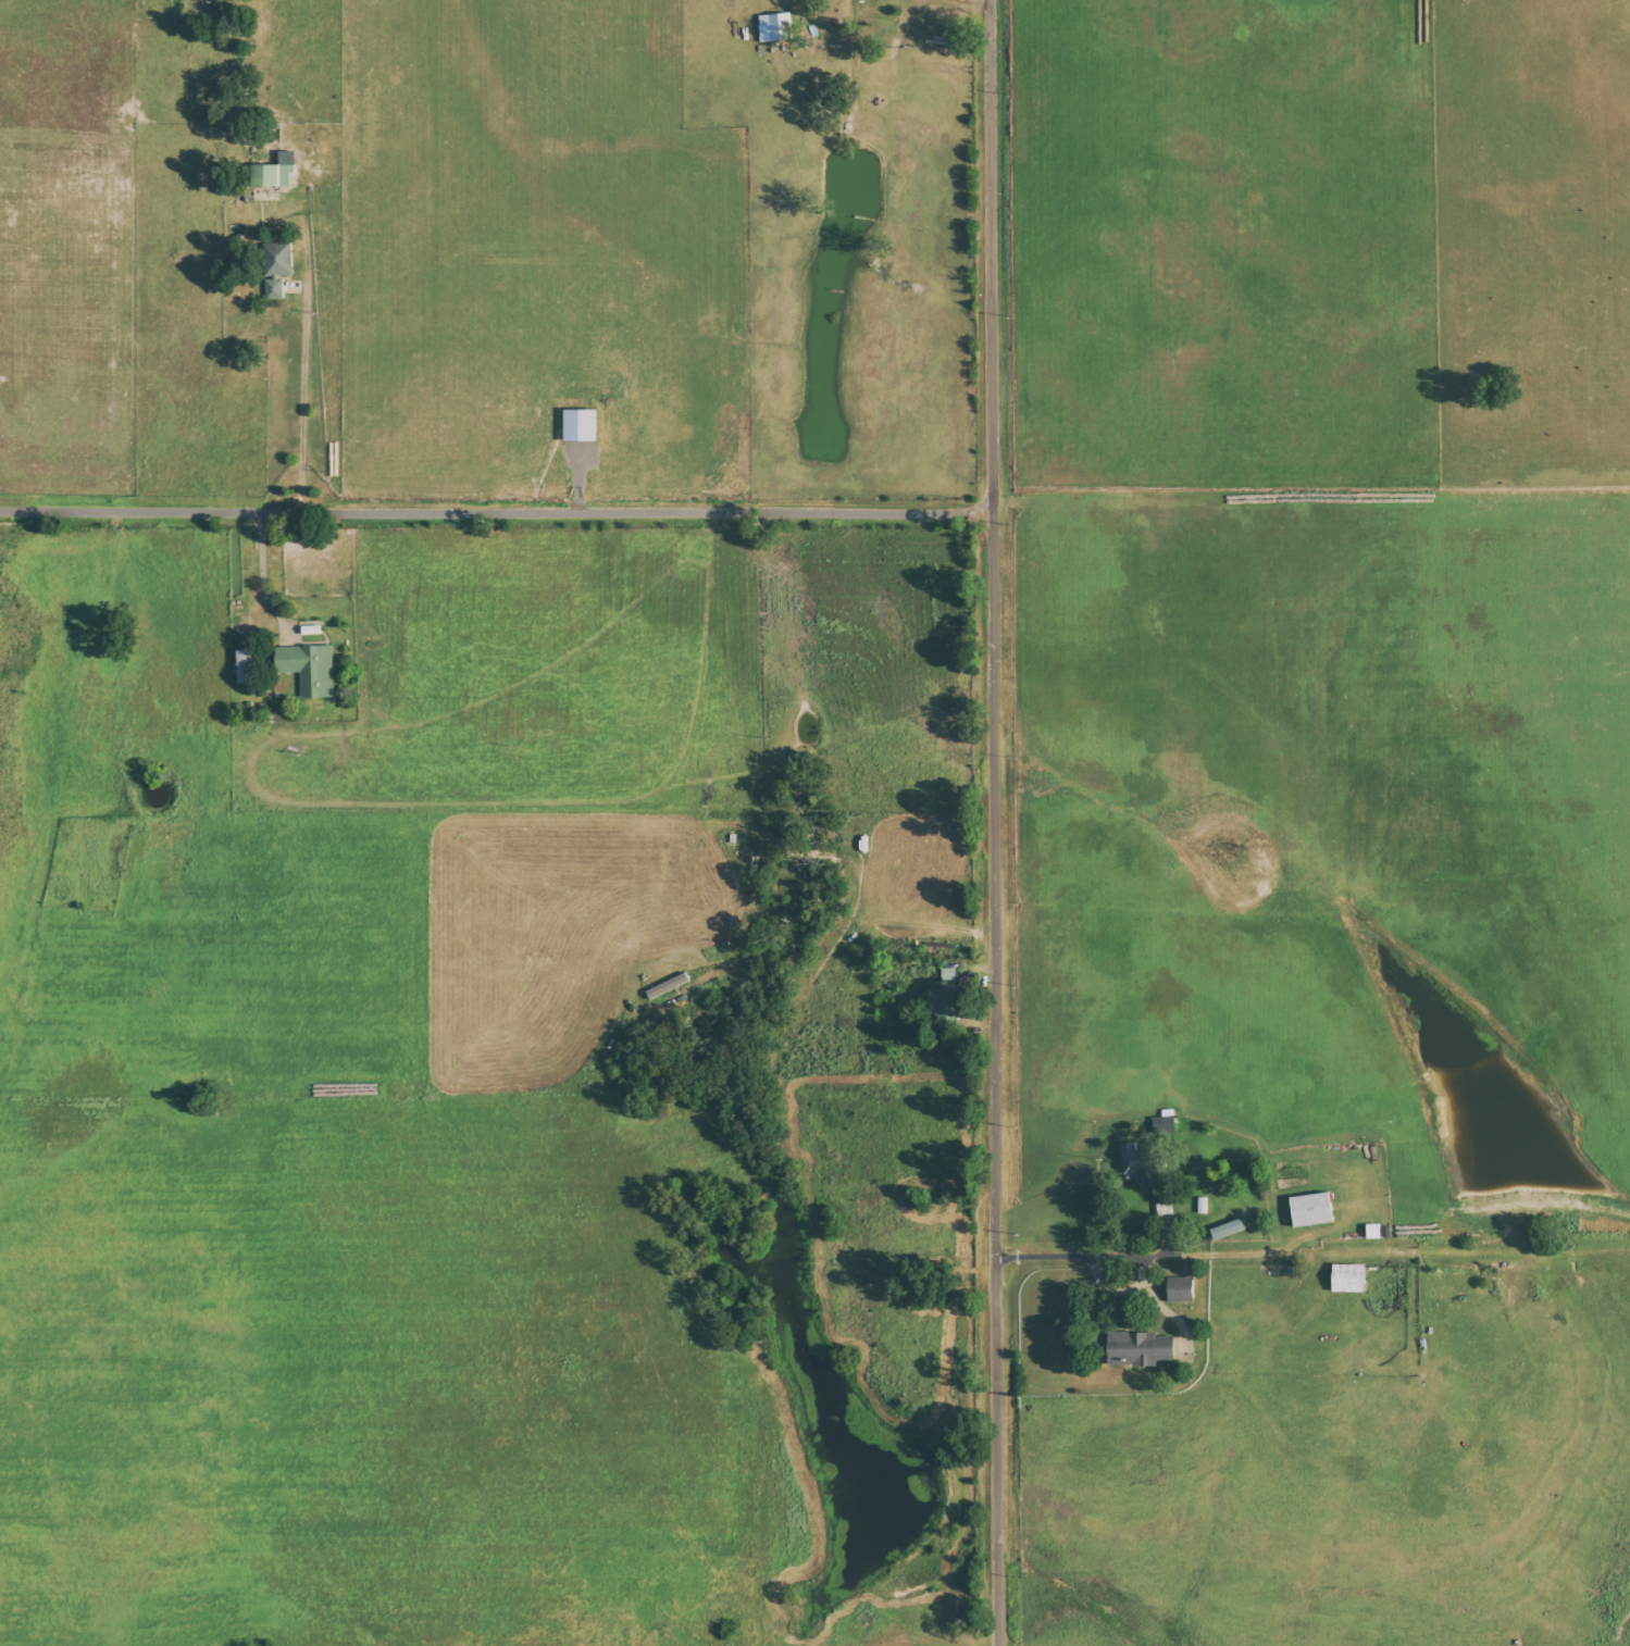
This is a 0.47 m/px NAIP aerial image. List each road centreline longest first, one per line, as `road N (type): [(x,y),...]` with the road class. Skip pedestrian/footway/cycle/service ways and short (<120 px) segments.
road 1 (residential): [(1000,1645),(991,0)]
road 2 (residential): [(0,509),(995,512)]

